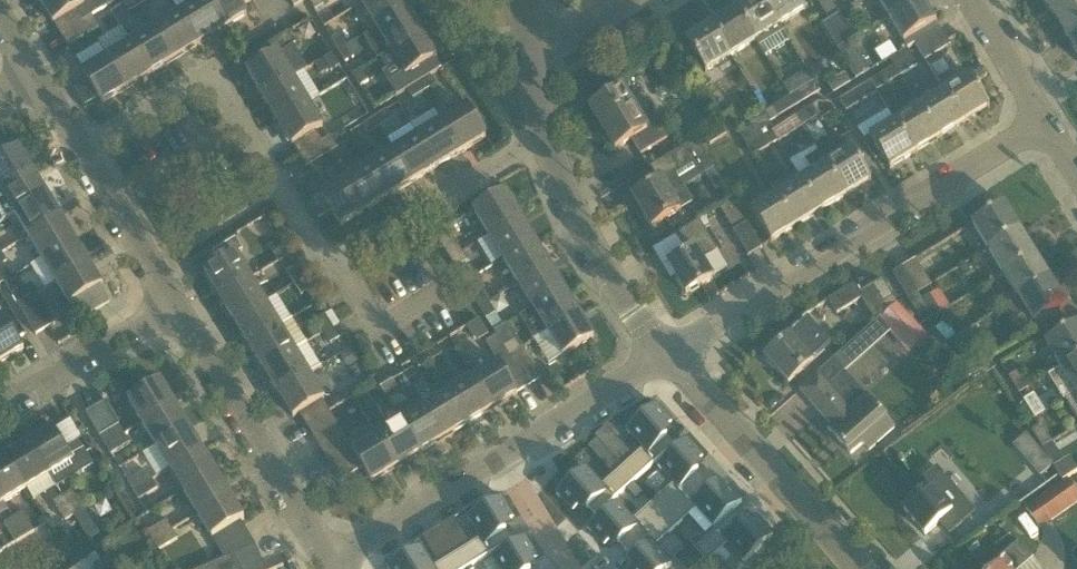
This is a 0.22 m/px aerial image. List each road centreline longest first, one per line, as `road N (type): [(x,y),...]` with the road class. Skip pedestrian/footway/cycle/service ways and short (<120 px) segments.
road 1 (residential): [(667,351),(1059,119)]
road 2 (residential): [(81,153),(200,80),(218,84),(321,256),(341,262)]
road 3 (residential): [(324,566),(174,306)]
road 4 (residential): [(862,568),(667,351)]
road 5 (residential): [(667,351),(581,230),(546,139)]
road 6 (residential): [(341,262),(546,139)]
road 7 (residential): [(324,566),(503,461)]
road 8 (residential): [(0,410),(174,306)]
road 9 (residential): [(503,461),(602,402),(667,351)]
road 10 (residential): [(174,306),(81,153)]
road 11 (residential): [(441,293),(380,330),(341,262)]
road 12 (residential): [(1059,119),(991,0)]
road 13 (residential): [(503,461),(567,568)]

